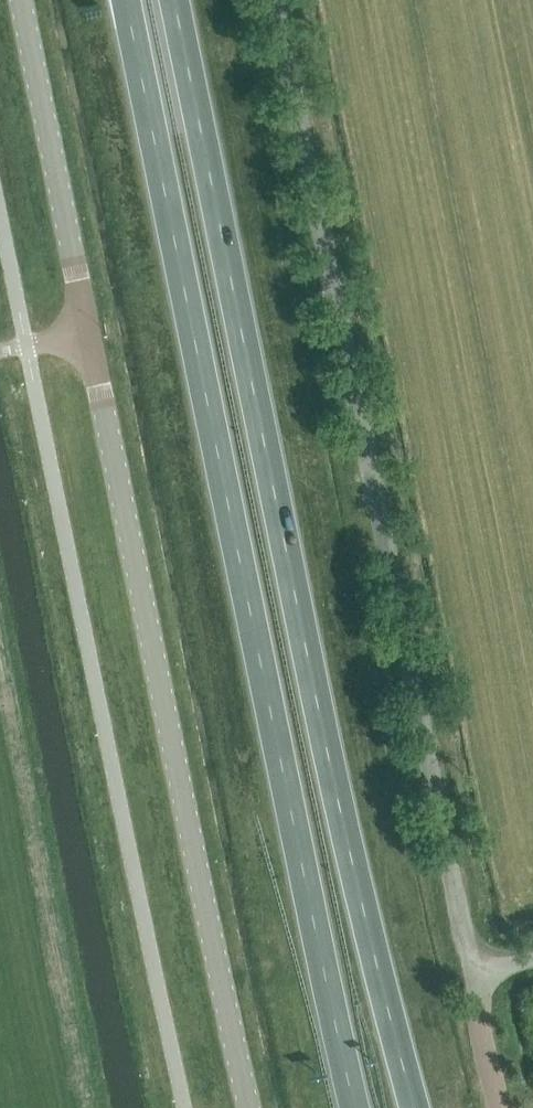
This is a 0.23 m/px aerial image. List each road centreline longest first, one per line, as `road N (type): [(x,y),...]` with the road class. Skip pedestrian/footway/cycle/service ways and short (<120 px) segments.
road 1 (trunk): [(414,1107),(325,741),(173,0)]
road 2 (trunk): [(126,0),(355,1107)]
road 3 (unclassified): [(475,971),(274,0)]
road 4 (unclassified): [(88,334),(250,1107)]
road 5 (unclassified): [(21,0),(88,334)]
road 6 (unclassified): [(500,1107),(475,971)]

